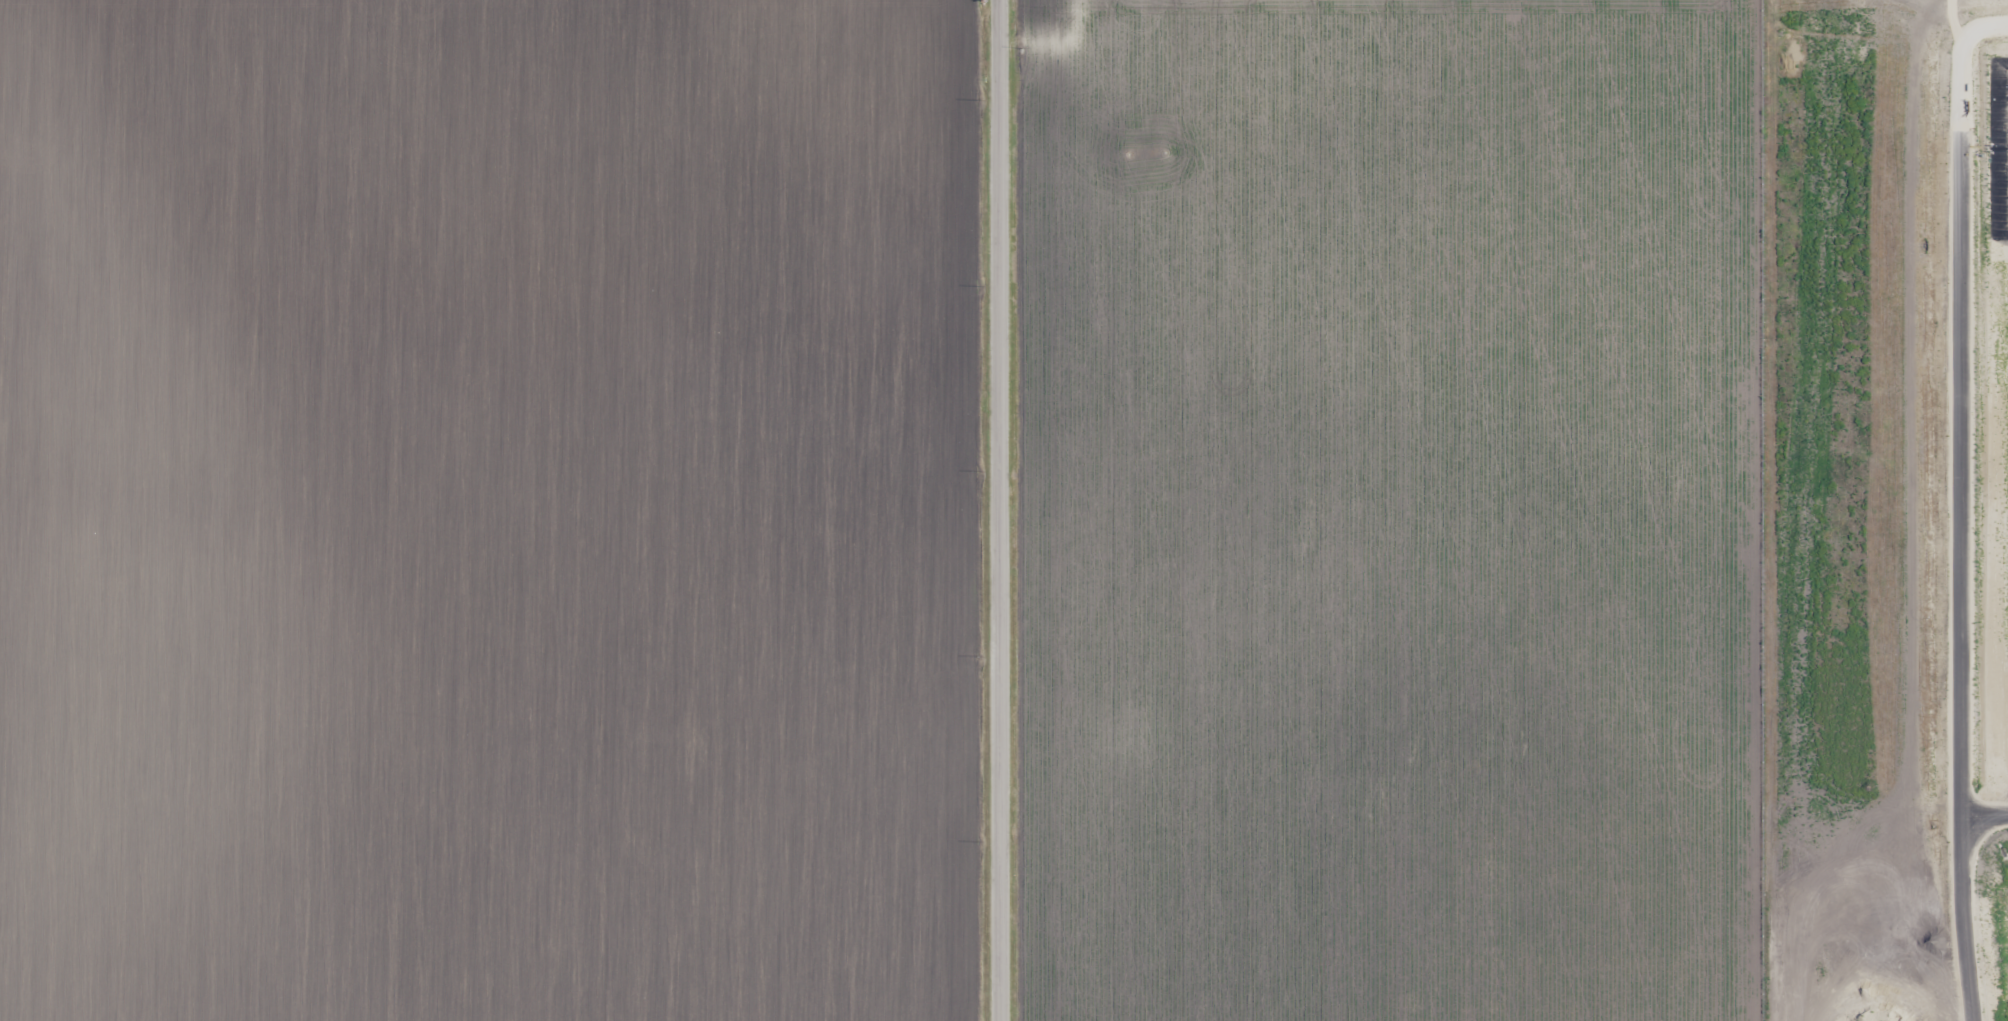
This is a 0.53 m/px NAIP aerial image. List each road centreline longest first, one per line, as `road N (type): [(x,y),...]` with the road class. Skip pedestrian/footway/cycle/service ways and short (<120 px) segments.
road 1 (secondary): [(999,0),(996,1020)]

